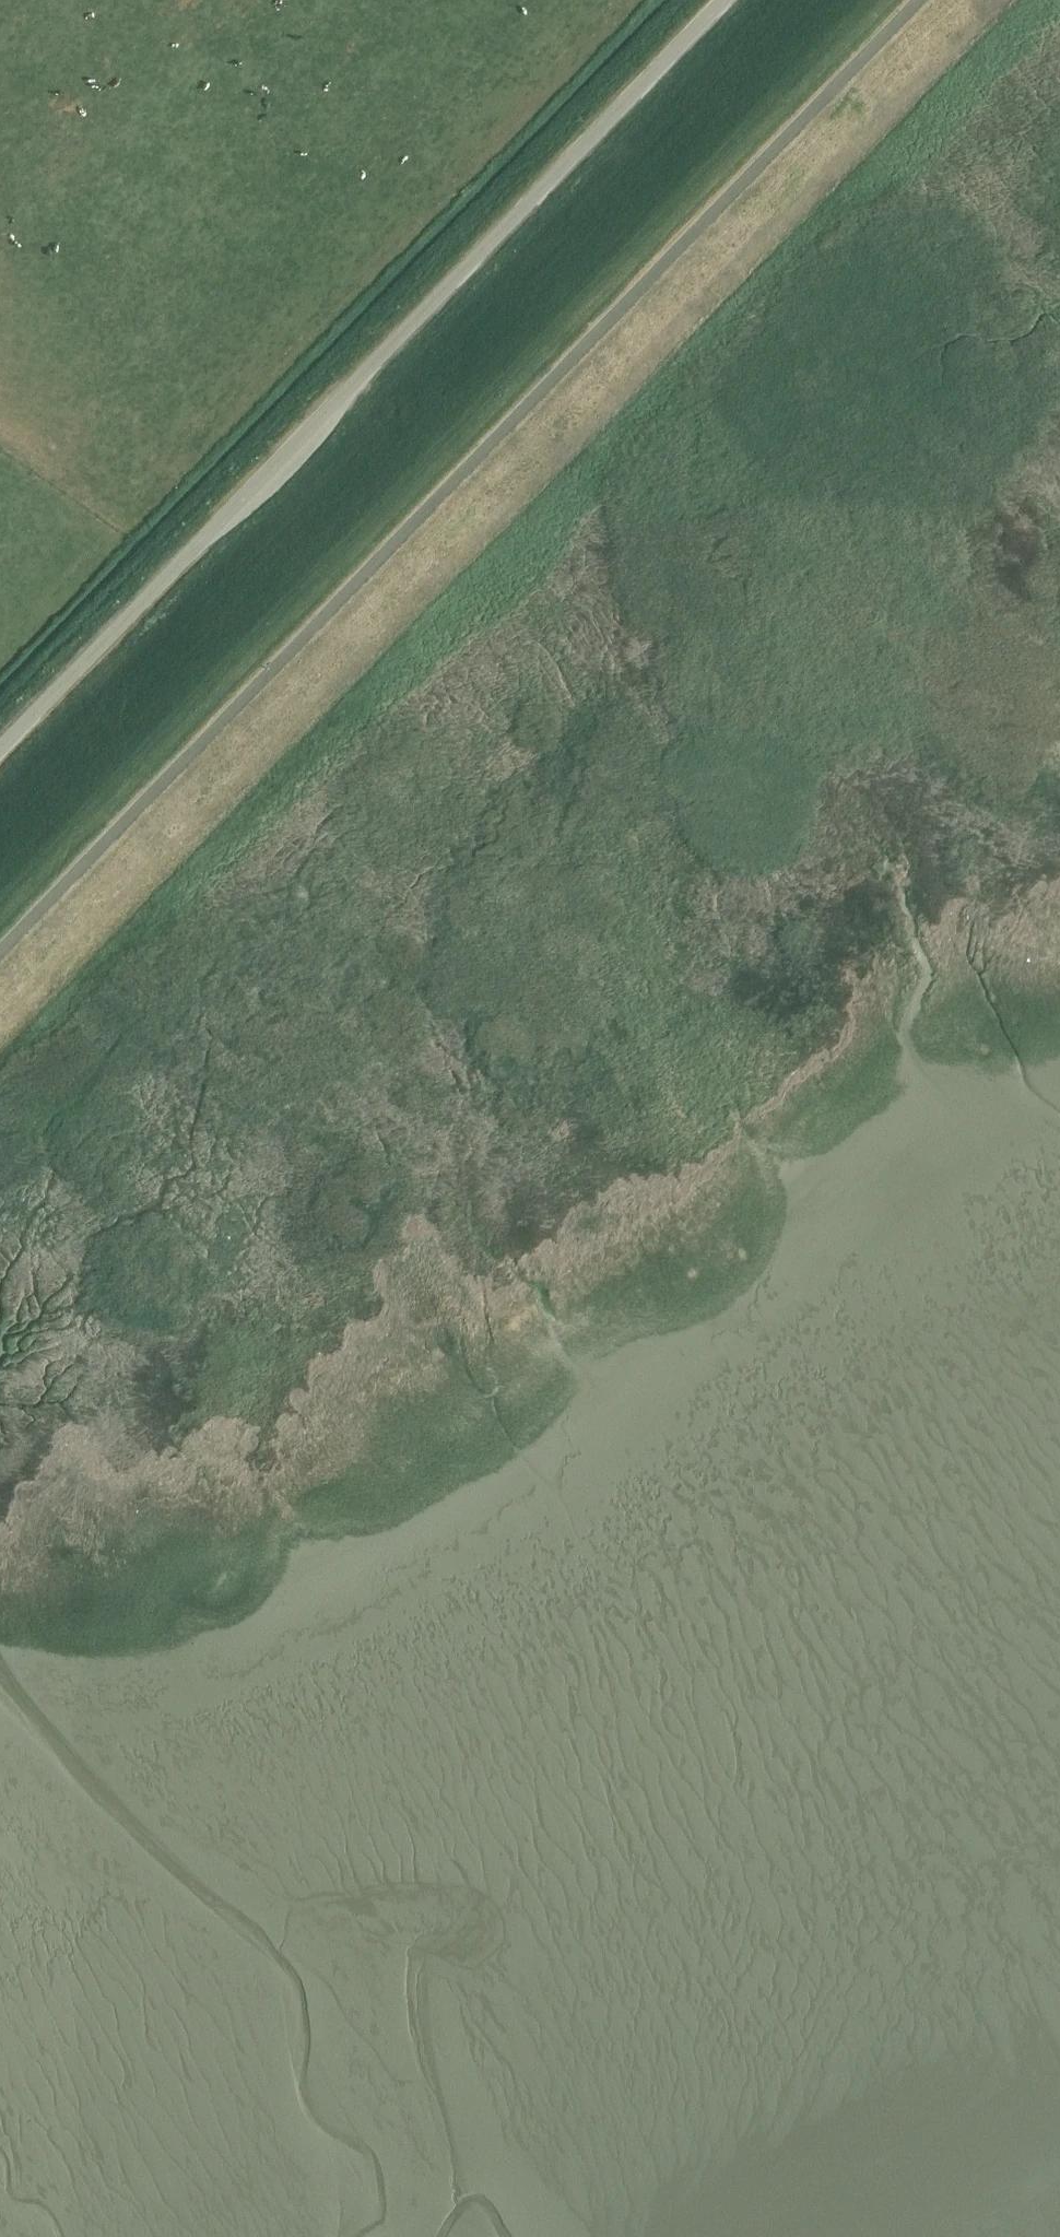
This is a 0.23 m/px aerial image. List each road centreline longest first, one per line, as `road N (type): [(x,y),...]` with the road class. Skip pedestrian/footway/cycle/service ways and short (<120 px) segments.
road 1 (unclassified): [(0,748),(724,0)]

